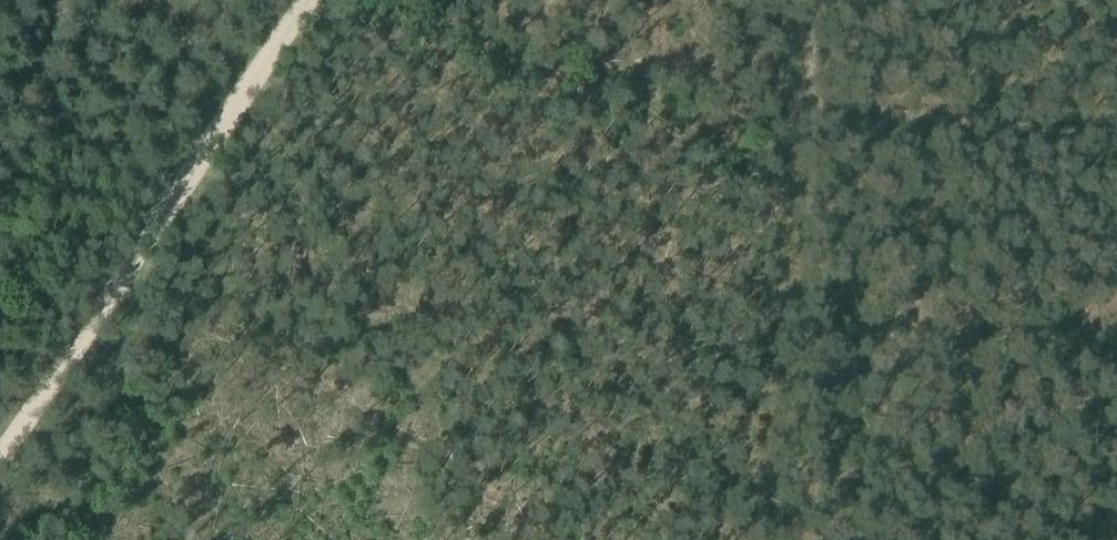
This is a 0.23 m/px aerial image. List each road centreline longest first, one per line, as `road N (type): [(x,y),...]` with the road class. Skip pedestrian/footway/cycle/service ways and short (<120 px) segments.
road 1 (track): [(1116,122),(797,98),(815,0)]

